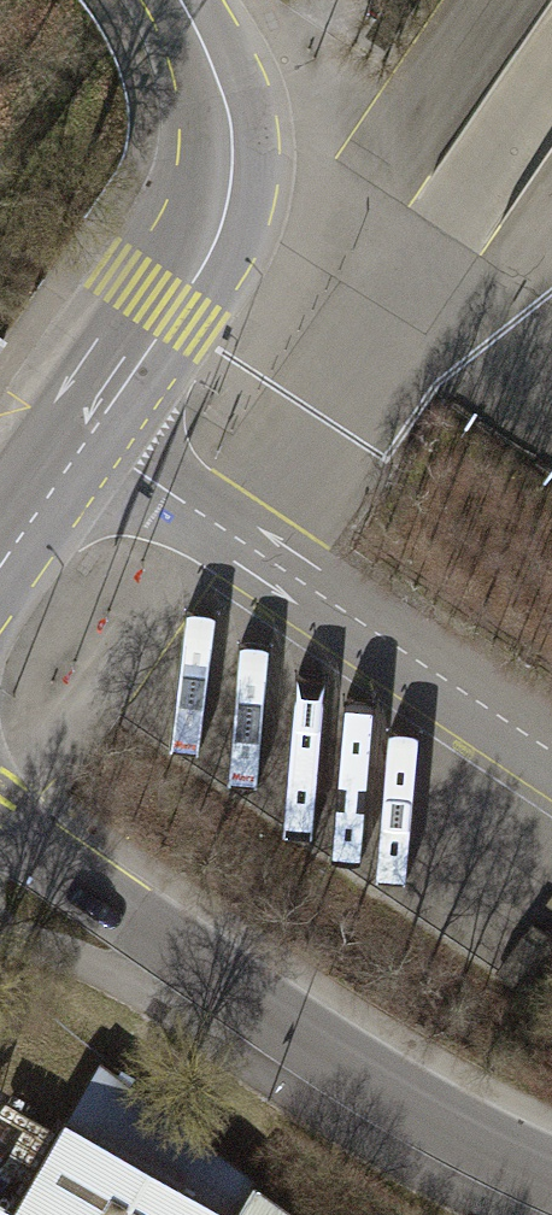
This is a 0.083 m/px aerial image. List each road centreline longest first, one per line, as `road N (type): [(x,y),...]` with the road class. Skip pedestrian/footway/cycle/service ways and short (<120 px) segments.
road 1 (residential): [(0,824),(367,1075),(551,1173)]
road 2 (residential): [(90,438),(551,756)]
road 3 (residential): [(180,0),(226,98),(229,200),(194,281),(90,438)]
road 4 (residential): [(90,438),(0,563)]

